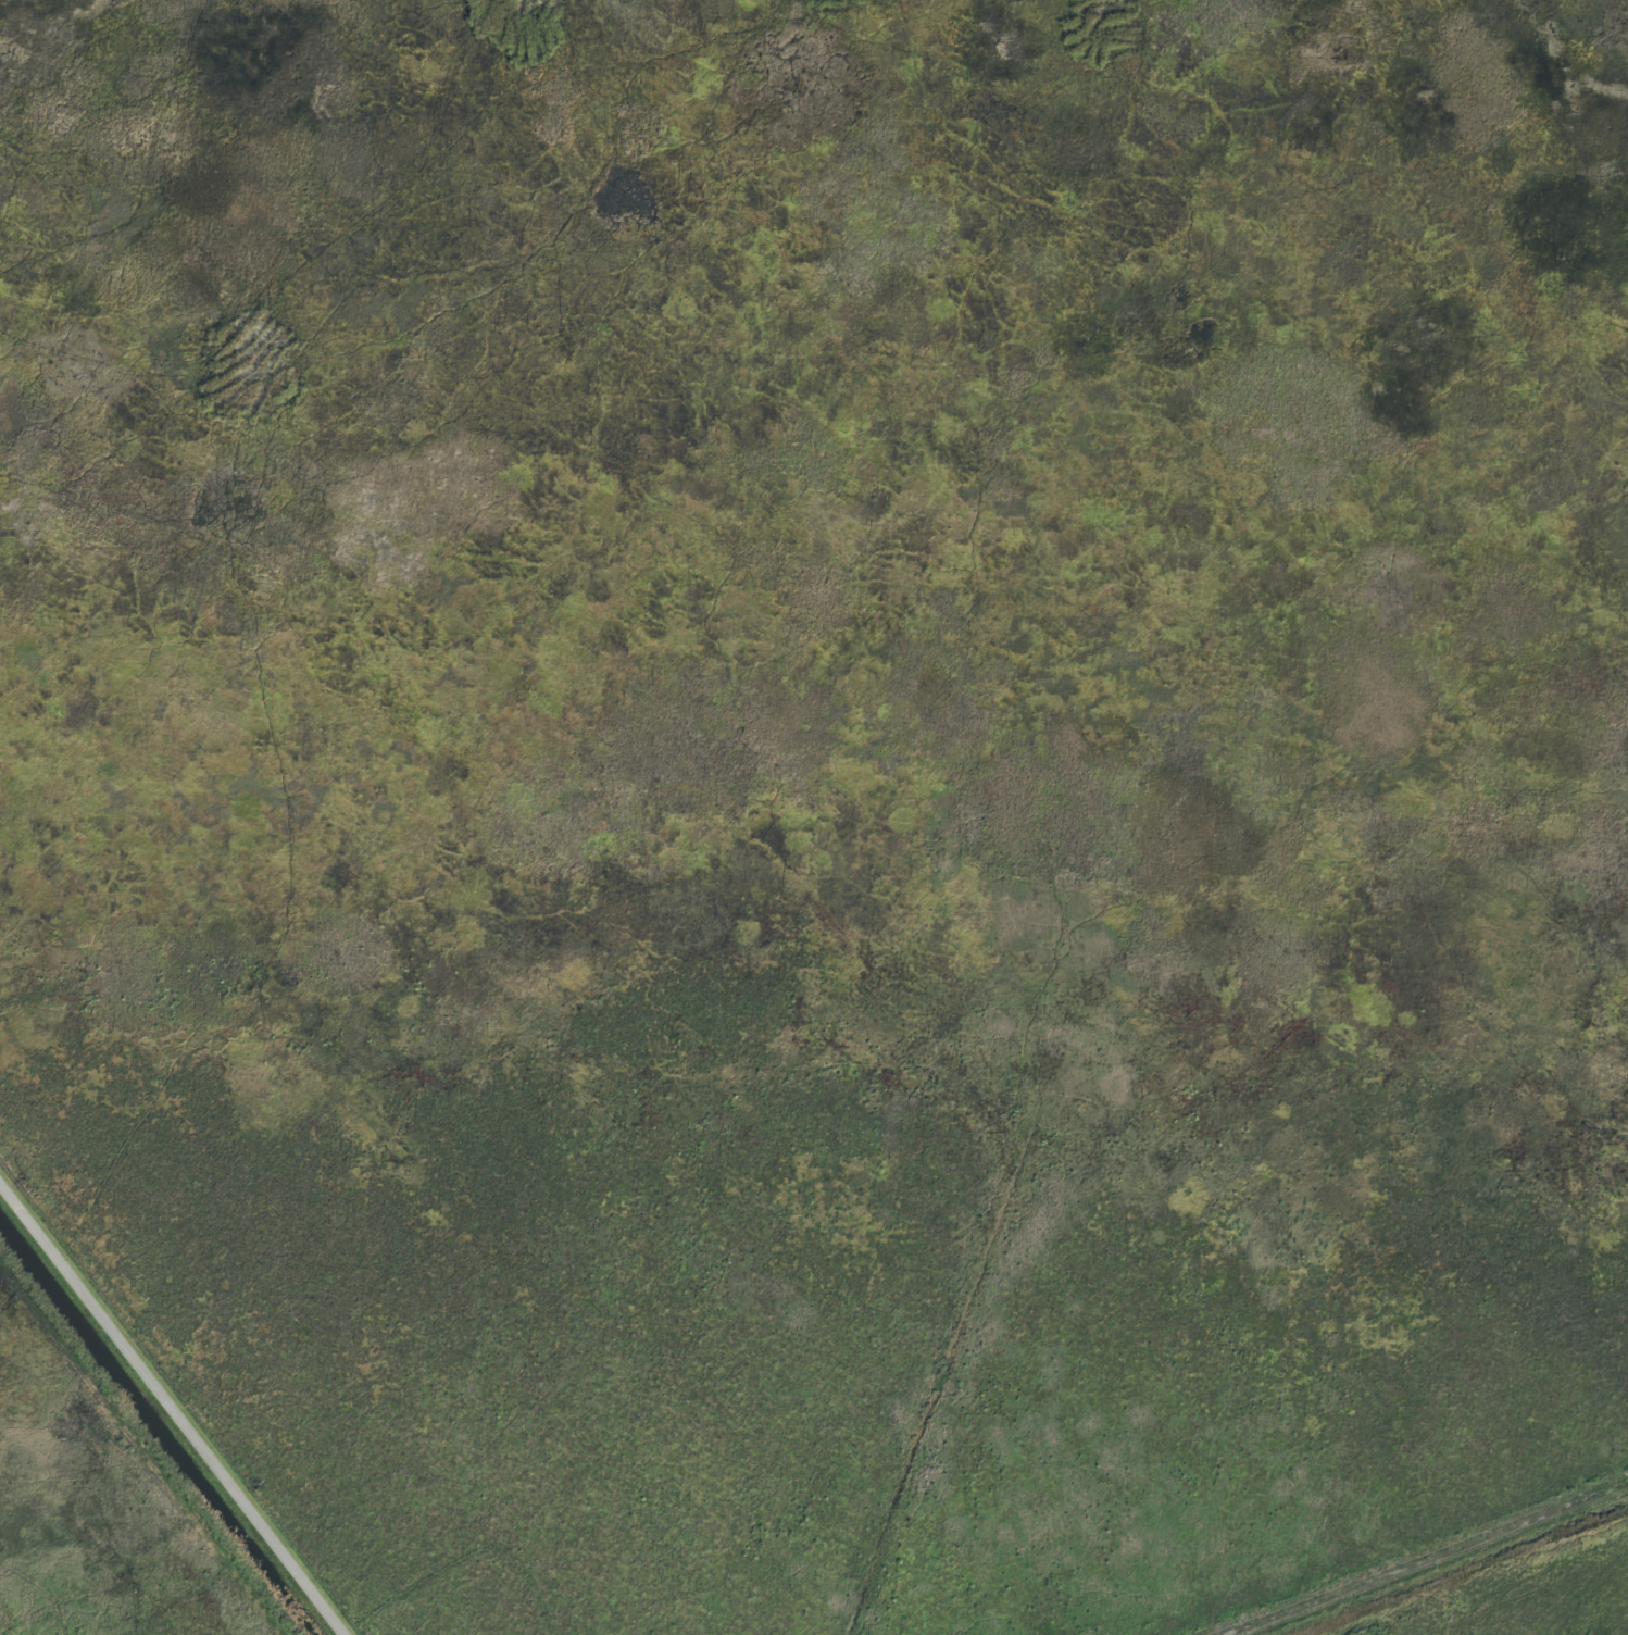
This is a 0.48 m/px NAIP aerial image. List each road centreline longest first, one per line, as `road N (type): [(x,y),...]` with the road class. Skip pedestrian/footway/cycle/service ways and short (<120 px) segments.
road 1 (residential): [(343,1634),(0,1178)]

